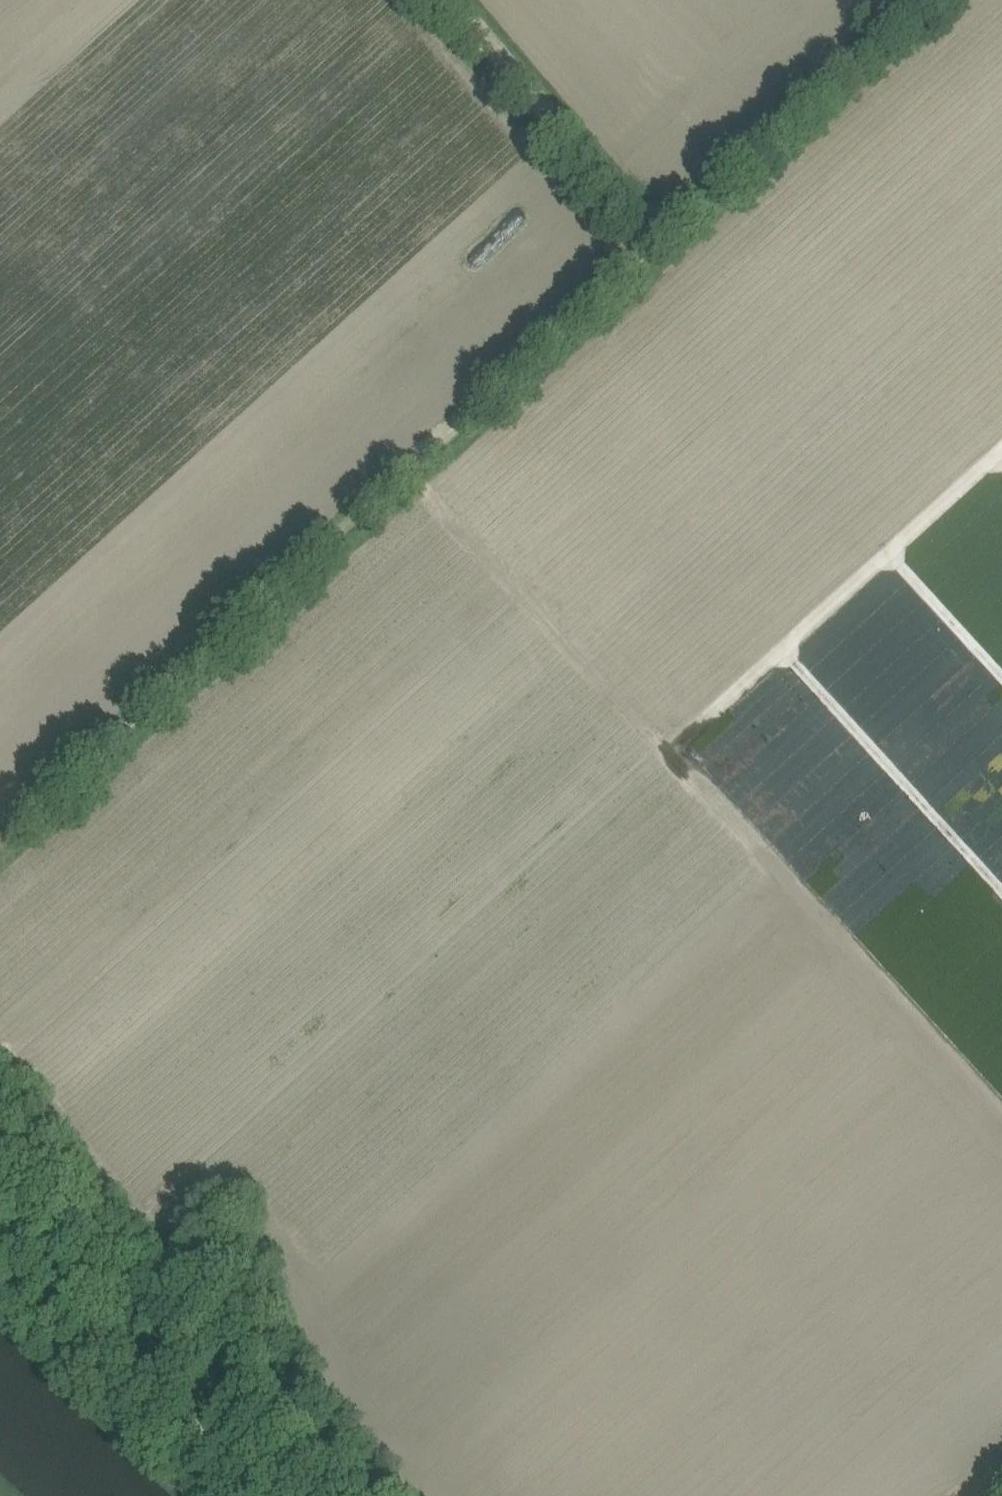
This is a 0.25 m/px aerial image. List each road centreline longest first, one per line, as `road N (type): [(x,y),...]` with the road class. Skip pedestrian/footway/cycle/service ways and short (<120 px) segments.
road 1 (track): [(663,240),(0,857)]
road 2 (track): [(0,1211),(293,1495)]
road 3 (track): [(921,0),(663,240)]
road 4 (track): [(663,240),(458,0)]

